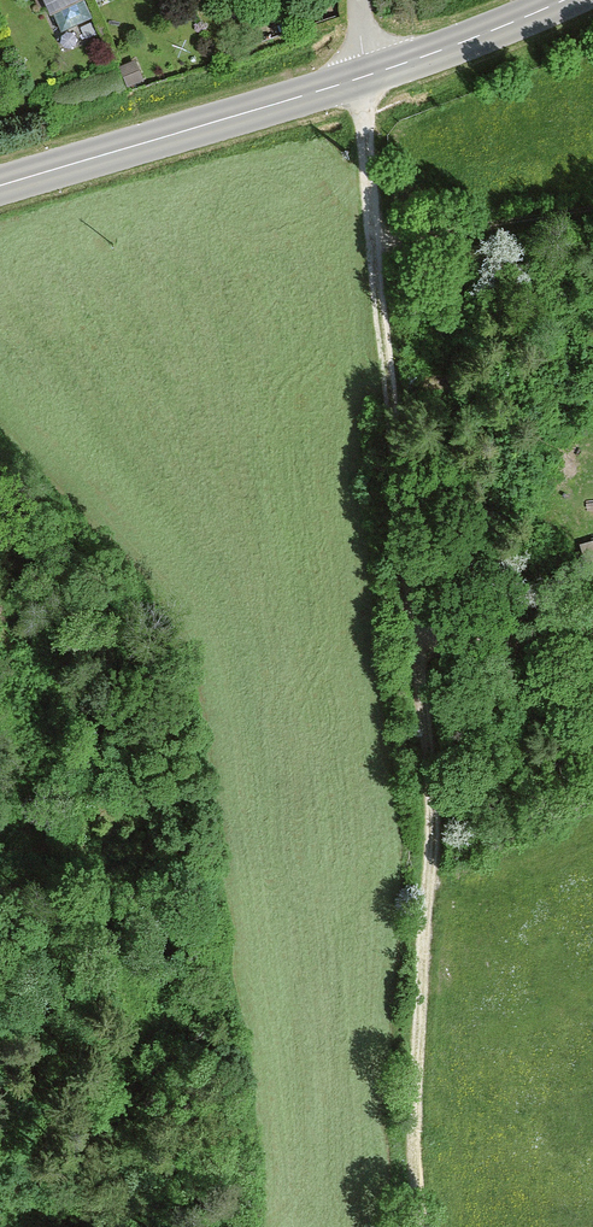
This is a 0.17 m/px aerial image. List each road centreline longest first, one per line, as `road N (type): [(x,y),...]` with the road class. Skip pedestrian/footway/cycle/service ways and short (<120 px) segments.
road 1 (track): [(421,1226),(416,1054),(432,749),(382,321),(368,77)]
road 2 (tertiary): [(368,77),(0,189)]
road 3 (track): [(592,213),(376,244)]
road 4 (tertiary): [(562,0),(368,77)]
road 5 (track): [(420,639),(489,645),(578,633)]

